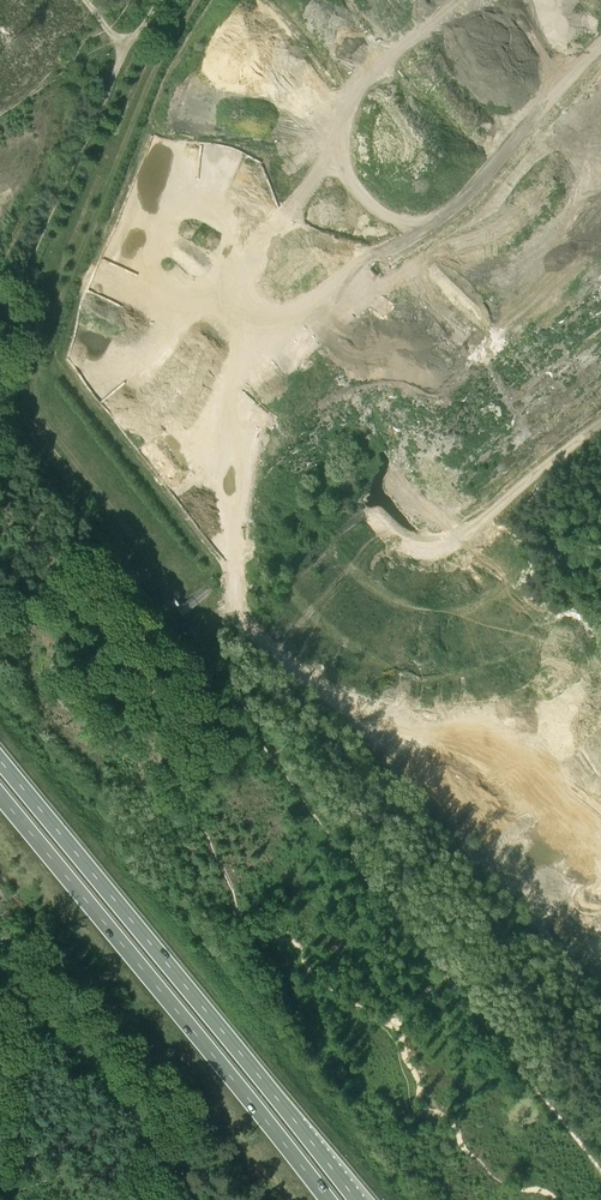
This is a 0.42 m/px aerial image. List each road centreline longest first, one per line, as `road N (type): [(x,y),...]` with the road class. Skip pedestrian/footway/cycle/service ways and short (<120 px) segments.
road 1 (track): [(600,51),(419,242),(370,253),(308,293),(204,385),(149,349),(139,314),(174,244),(283,215),(395,53),(458,0)]
road 2 (track): [(197,0),(153,73),(29,377),(40,418),(162,578),(171,616),(203,627)]
road 3 (trunk): [(356,1199),(0,759)]
road 4 (trunk): [(0,795),(328,1199)]
road 5 (track): [(161,0),(104,92),(0,340)]
road 6 (unclassified): [(198,1199),(89,1058),(0,969)]

